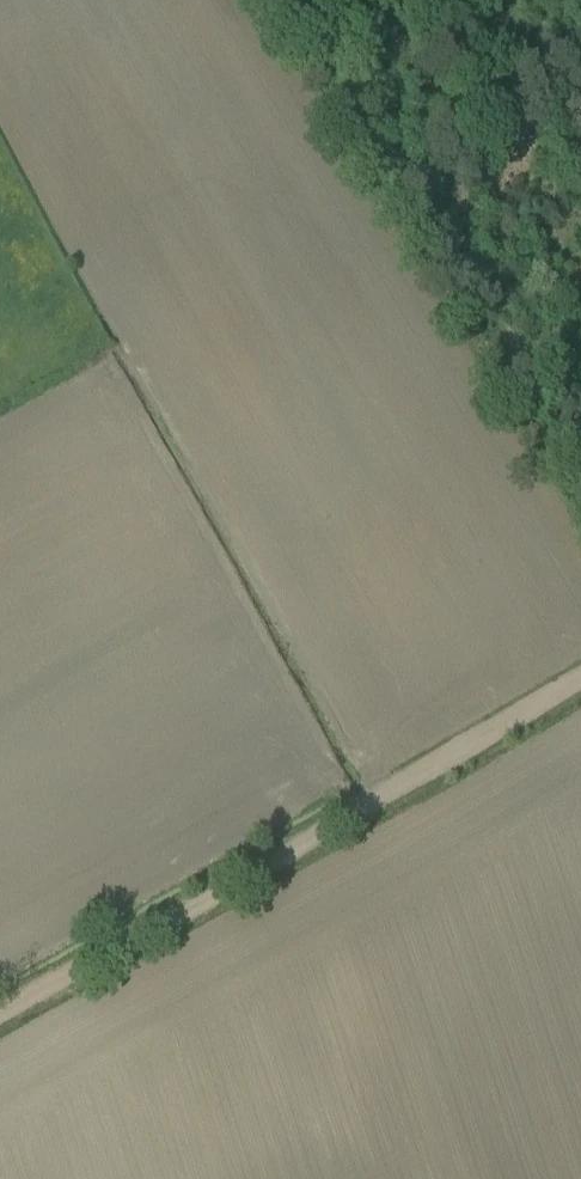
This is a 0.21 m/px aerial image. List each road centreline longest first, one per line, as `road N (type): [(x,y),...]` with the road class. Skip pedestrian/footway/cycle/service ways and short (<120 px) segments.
road 1 (track): [(0,1010),(580,678)]

